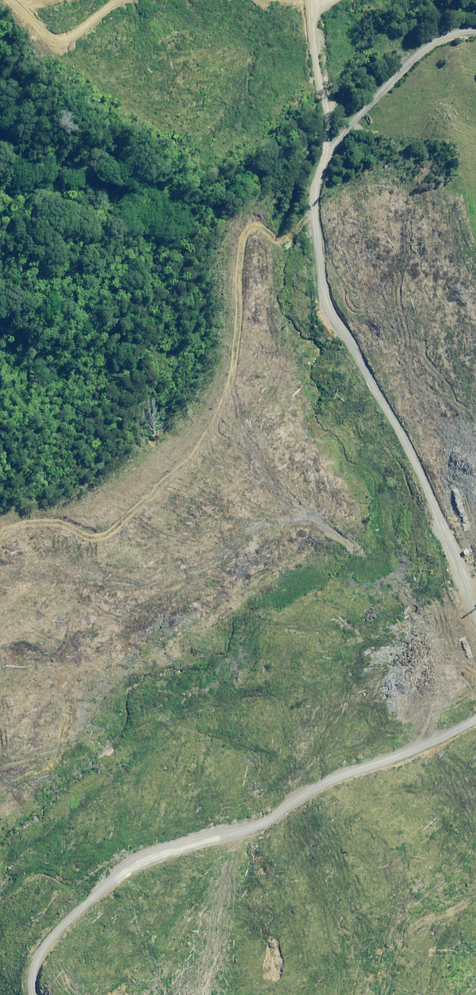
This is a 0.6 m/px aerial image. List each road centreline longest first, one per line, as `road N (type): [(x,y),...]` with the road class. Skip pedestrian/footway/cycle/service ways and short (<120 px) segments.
road 1 (track): [(0,554),(18,531),(126,513),(218,435),(241,370),(232,249),(259,224),(293,229),(325,204)]
road 2 (track): [(42,994),(51,947),(90,904),(159,852),(265,826),(324,785),(475,718)]
road 3 (track): [(475,578),(369,360),(337,313),(325,204)]
road 4 (track): [(475,27),(440,37),(342,124)]
road 5 (track): [(305,0),(341,76),(342,124)]

